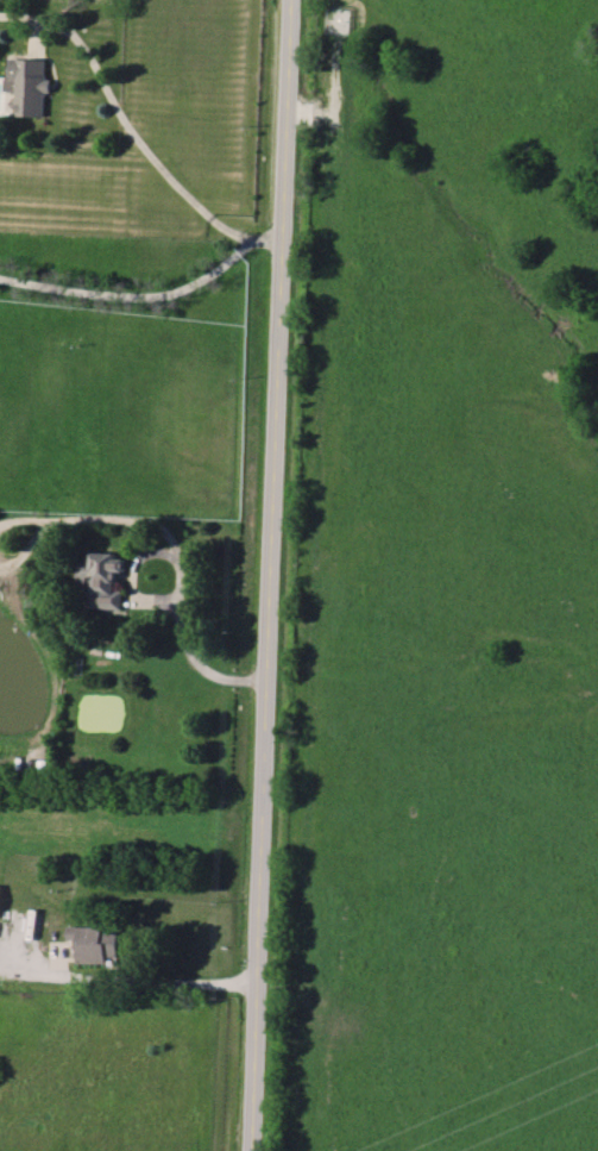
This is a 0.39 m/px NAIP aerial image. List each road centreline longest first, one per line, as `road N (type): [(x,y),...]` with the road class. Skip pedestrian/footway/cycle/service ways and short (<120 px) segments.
road 1 (secondary): [(292,0),(251,1150)]

